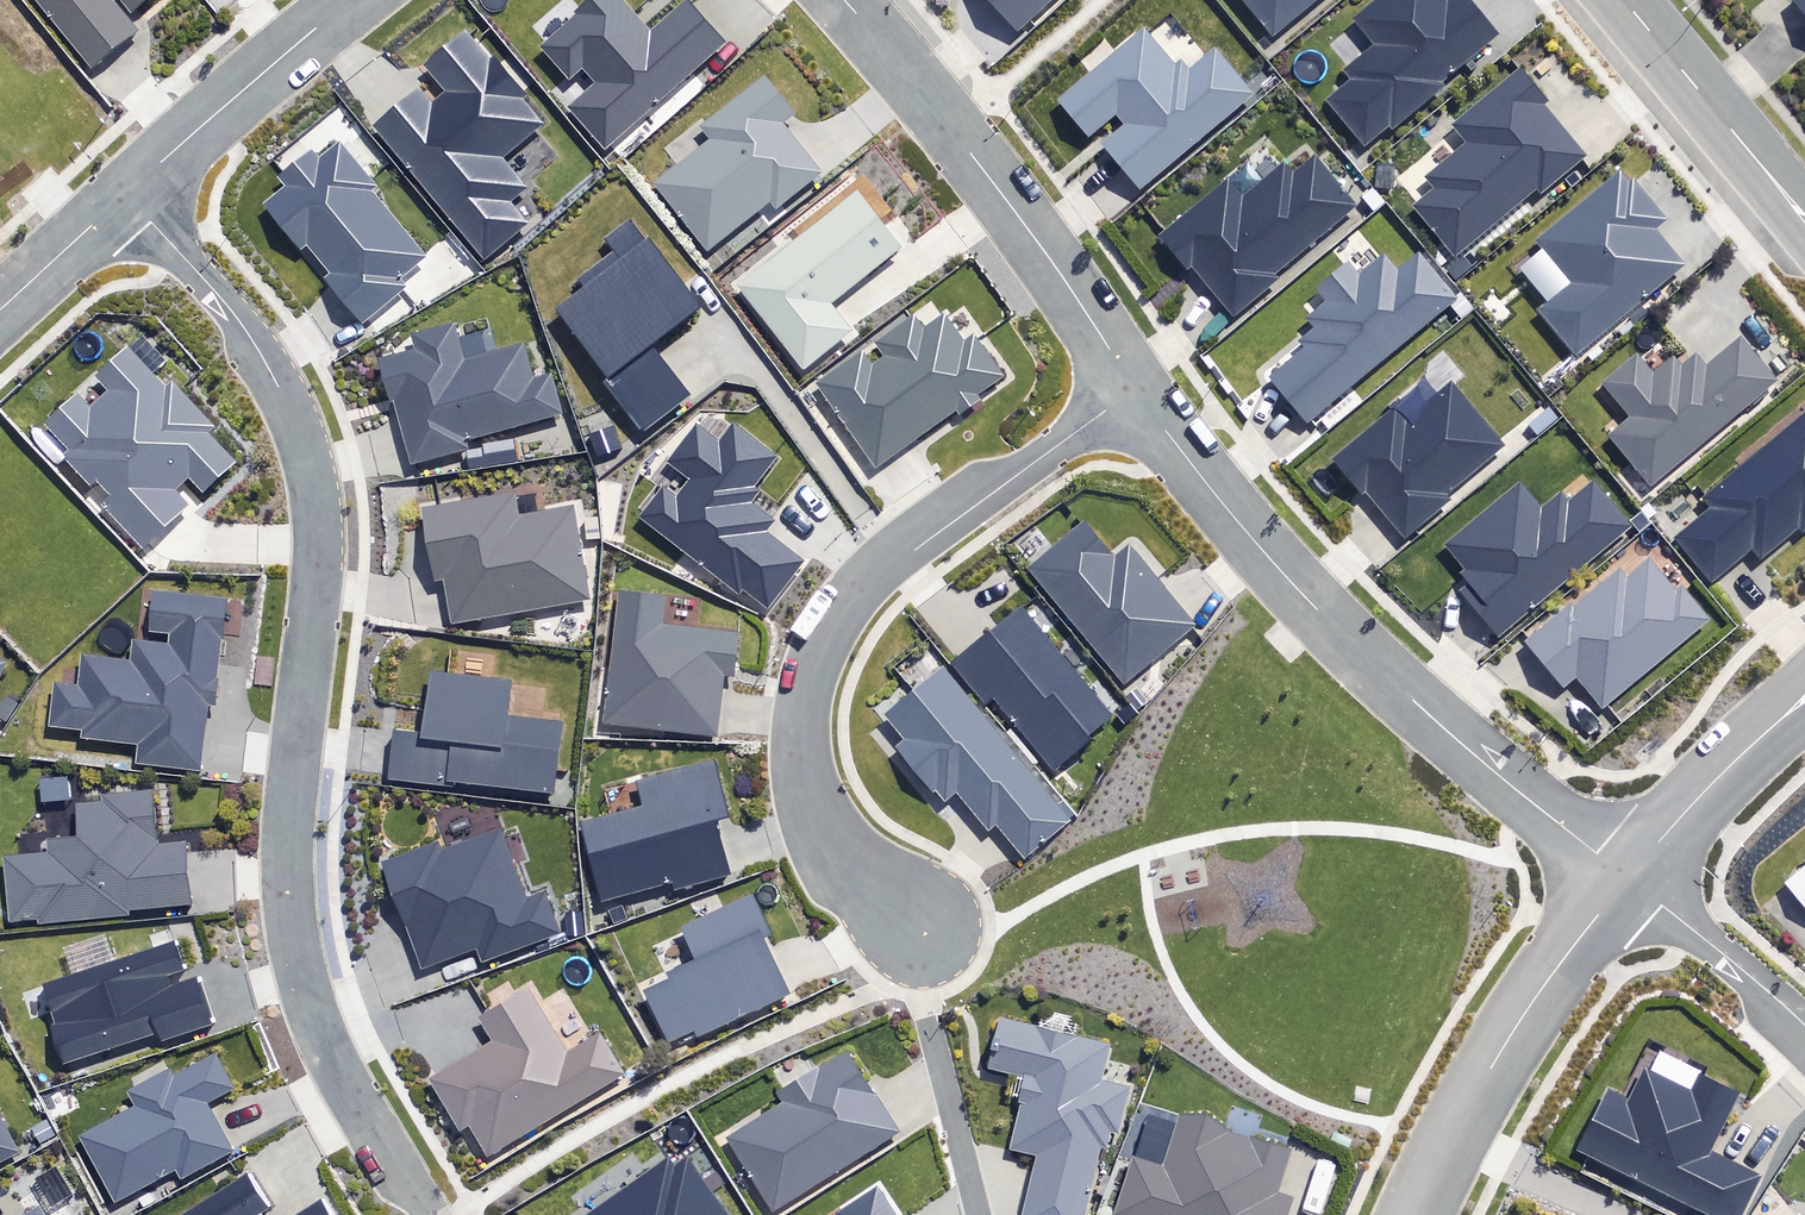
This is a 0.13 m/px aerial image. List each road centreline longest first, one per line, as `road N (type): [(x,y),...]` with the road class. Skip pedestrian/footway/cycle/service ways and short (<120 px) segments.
road 1 (residential): [(129,198),(239,320),(284,395),(308,466),(320,562),(286,858),(296,957),(337,1064),(430,1214)]
road 2 (residential): [(1134,388),(867,587),(815,662),(801,757),(821,829),(843,860),(928,928)]
road 3 (residential): [(1623,875),(1453,740),(1364,656),(1257,547),(1134,388)]
road 4 (residential): [(1134,388),(1029,231),(846,0)]
road 5 (residential): [(1623,875),(1496,1058),(1409,1214)]
road 6 (residential): [(353,0),(129,198)]
road 7 (tertiary): [(1623,0),(1804,220)]
road 8 (residential): [(1804,699),(1682,809),(1623,875)]
road 9 (residential): [(1623,875),(1804,1031)]
road 10 (residential): [(129,198),(0,314)]

